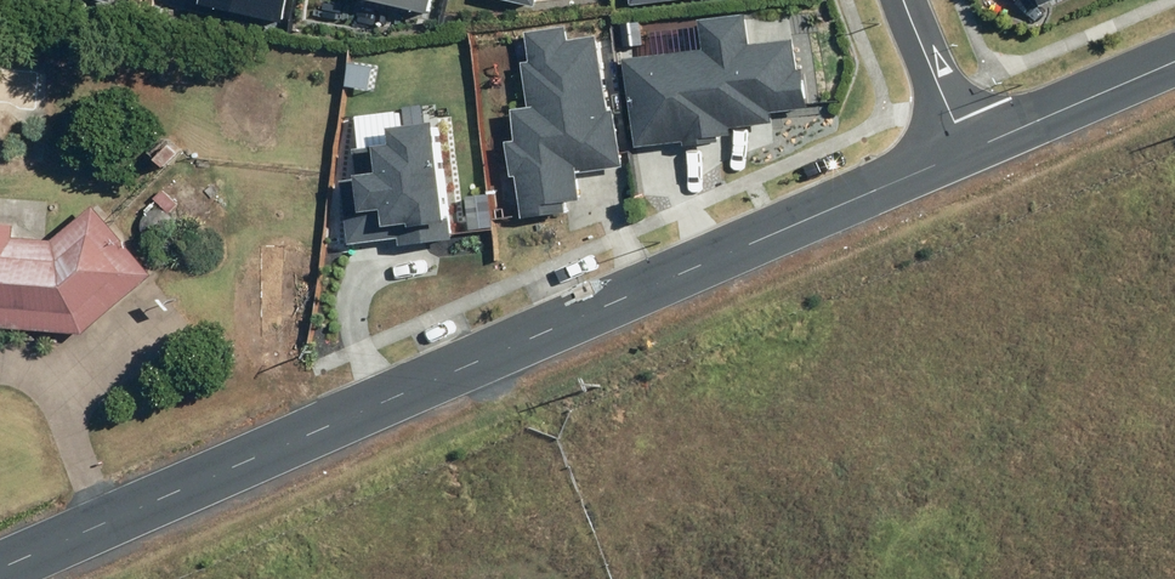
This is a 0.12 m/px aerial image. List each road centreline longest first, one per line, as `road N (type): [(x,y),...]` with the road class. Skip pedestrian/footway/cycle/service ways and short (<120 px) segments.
road 1 (tertiary): [(967,149),(0,569)]
road 2 (tertiary): [(1174,60),(967,149)]
road 3 (residential): [(967,149),(905,0)]

